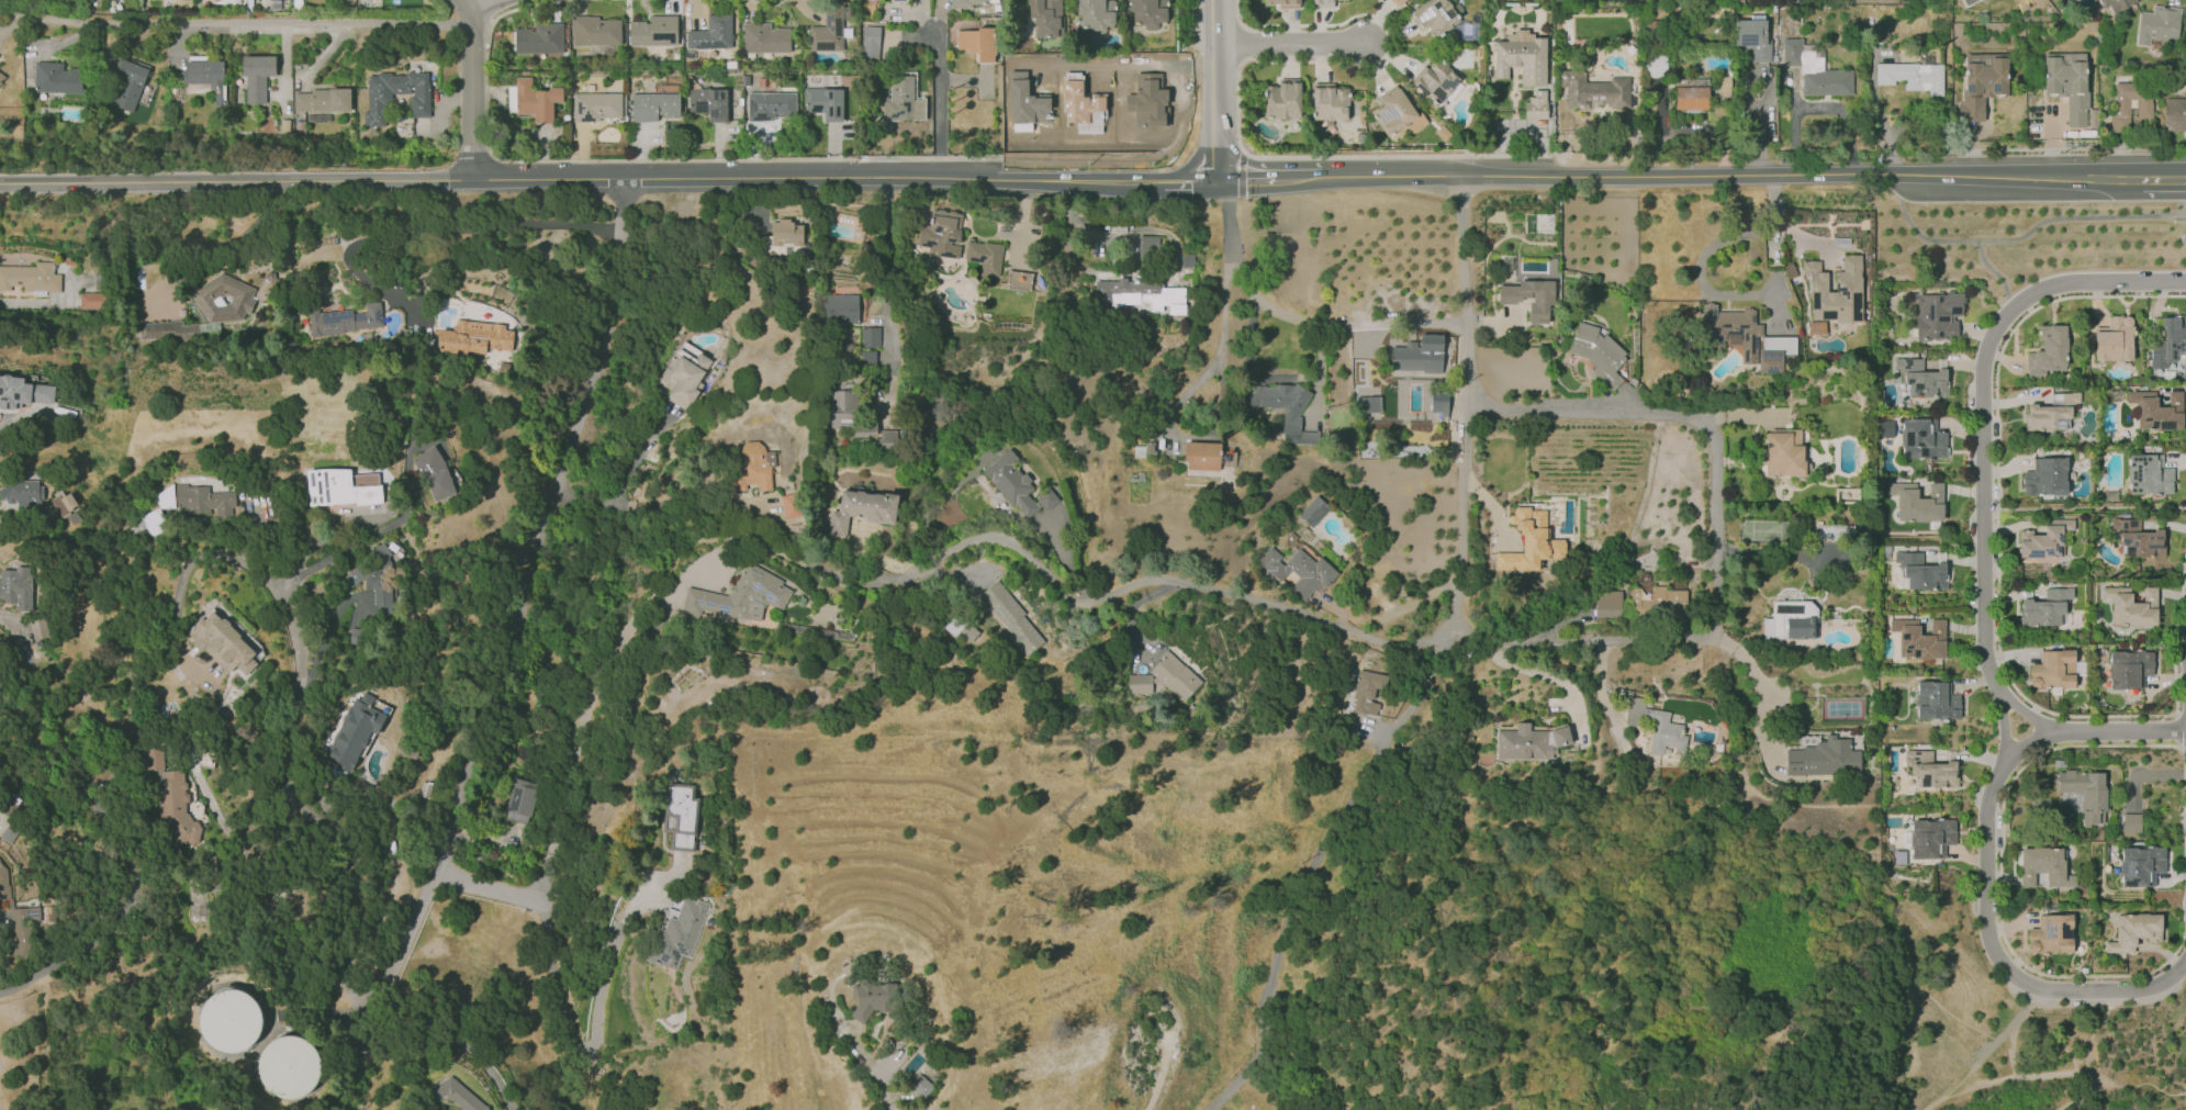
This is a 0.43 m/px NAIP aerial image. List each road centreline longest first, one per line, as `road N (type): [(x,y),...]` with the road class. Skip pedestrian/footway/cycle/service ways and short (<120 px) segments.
road 1 (residential): [(624,180),(616,319),(435,877),(391,989),(370,1004),(344,993),(358,911),(351,861),(291,800),(284,771),(301,680),(289,614),(265,575),(215,552)]
road 2 (primary): [(1155,180),(0,183)]
road 3 (primary): [(2142,178),(1300,180)]
road 4 (residential): [(1450,637),(1487,647),(1717,634),(1715,437),(1694,414),(1466,411)]
road 5 (residential): [(1450,637),(1370,640),(1299,613),(1159,580),(1081,603),(1012,543),(986,539),(928,557),(903,581),(864,585),(821,571)]
road 6 (residential): [(2185,963),(2146,988),(2051,990),(2006,967),(1986,920),(1986,815),(2013,754),(2062,731),(2185,730)]
road 7 (residential): [(2185,281),(2067,282),(2026,299),(1989,337),(1981,385),(1985,655),(2005,697)]
road 8 (residential): [(1459,179),(1466,411),(1450,637)]
road 9 (residential): [(0,992),(108,932),(135,885),(88,792),(33,747),(0,689)]
road 10 (residential): [(821,571),(725,542),(684,549),(593,680),(572,756)]
road 11 (residential): [(1229,179),(1235,248),(1275,312),(1332,326),(1465,325)]
road 12 (residential): [(469,0),(479,8),(470,26),(473,182)]
road 13 (track): [(2034,986),(1985,1056),(1924,1109)]
road 14 (residential): [(1210,44),(1361,44)]
road 15 (residential): [(44,973),(45,1109)]

